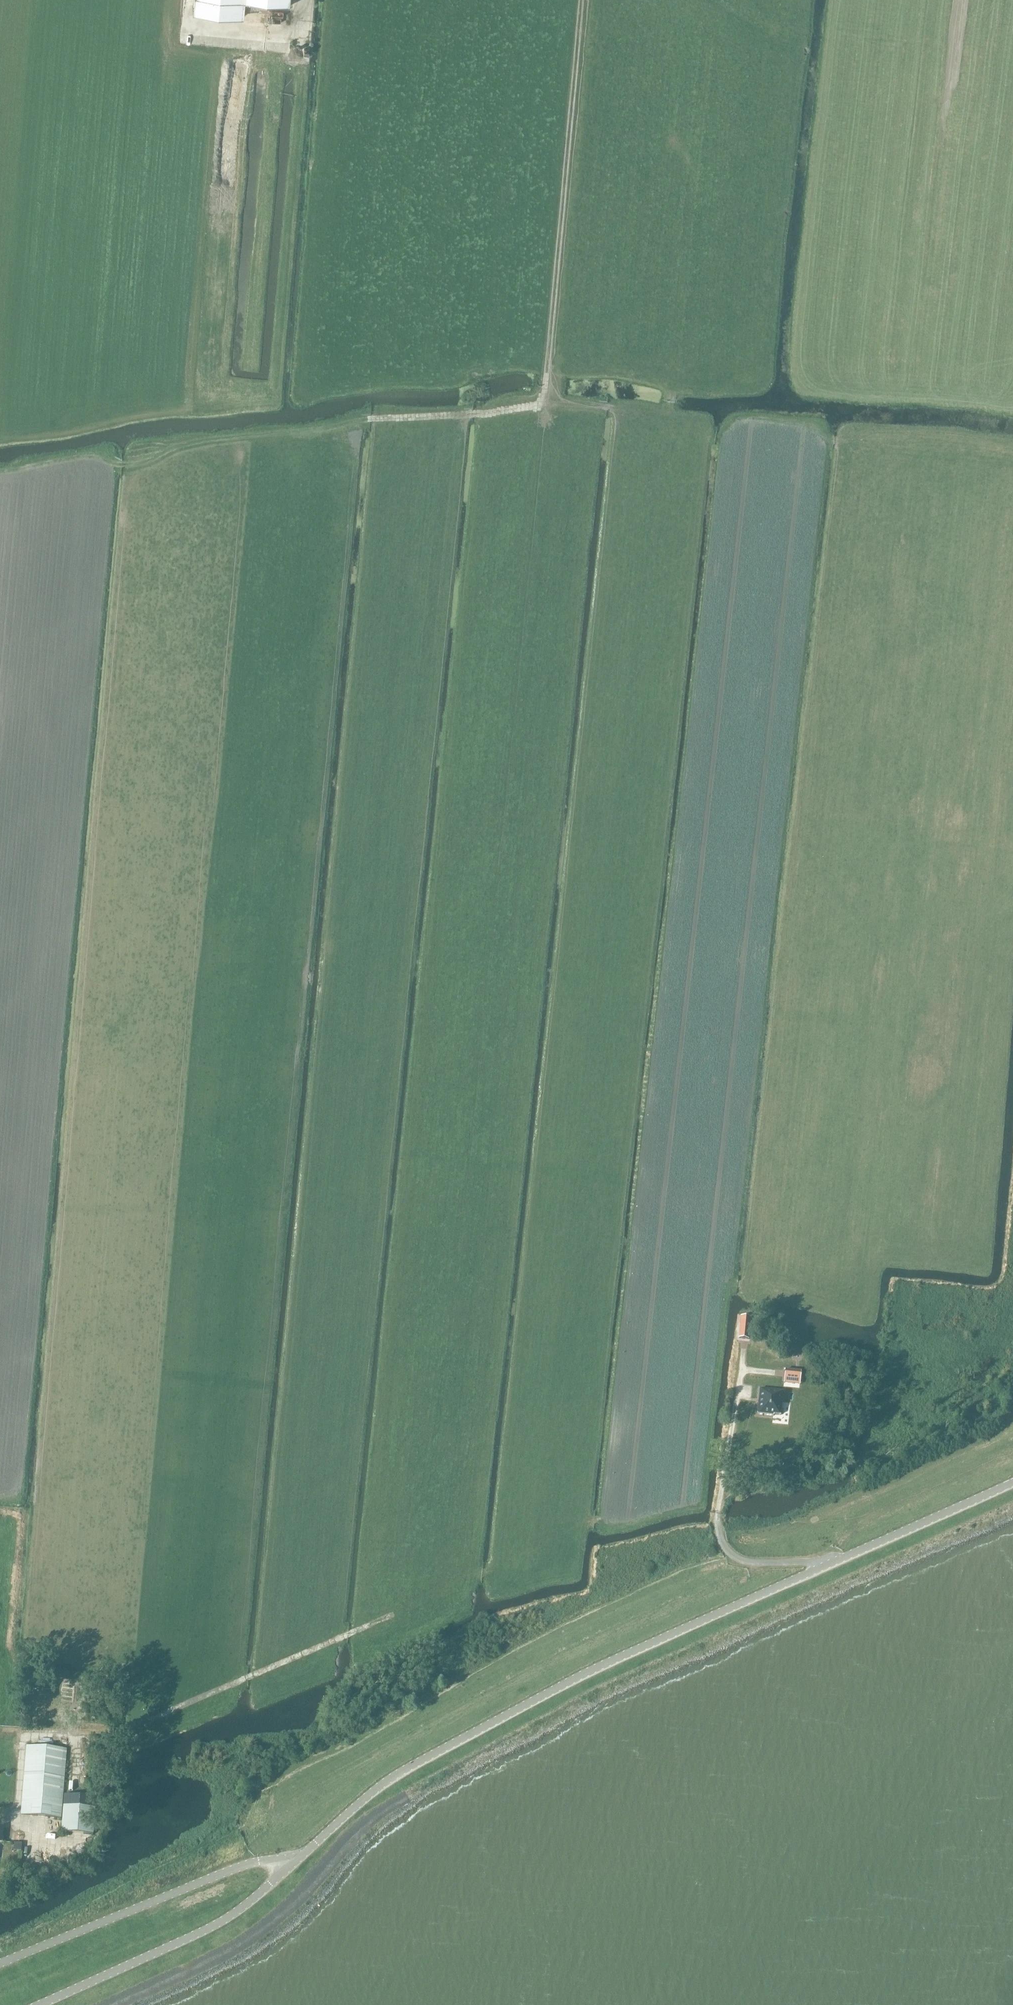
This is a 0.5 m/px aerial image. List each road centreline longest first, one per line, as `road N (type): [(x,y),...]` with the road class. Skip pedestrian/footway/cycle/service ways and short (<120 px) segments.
road 1 (track): [(0,478),(130,466),(163,451),(317,440),(369,419),(454,418),(543,404),(579,0)]
road 2 (tertiary): [(297,1856),(391,1778),(550,1691),(1012,1481)]
road 3 (tertiary): [(297,1856),(237,1868),(0,1964)]
road 4 (tertiary): [(35,2004),(218,1922),(297,1856)]

